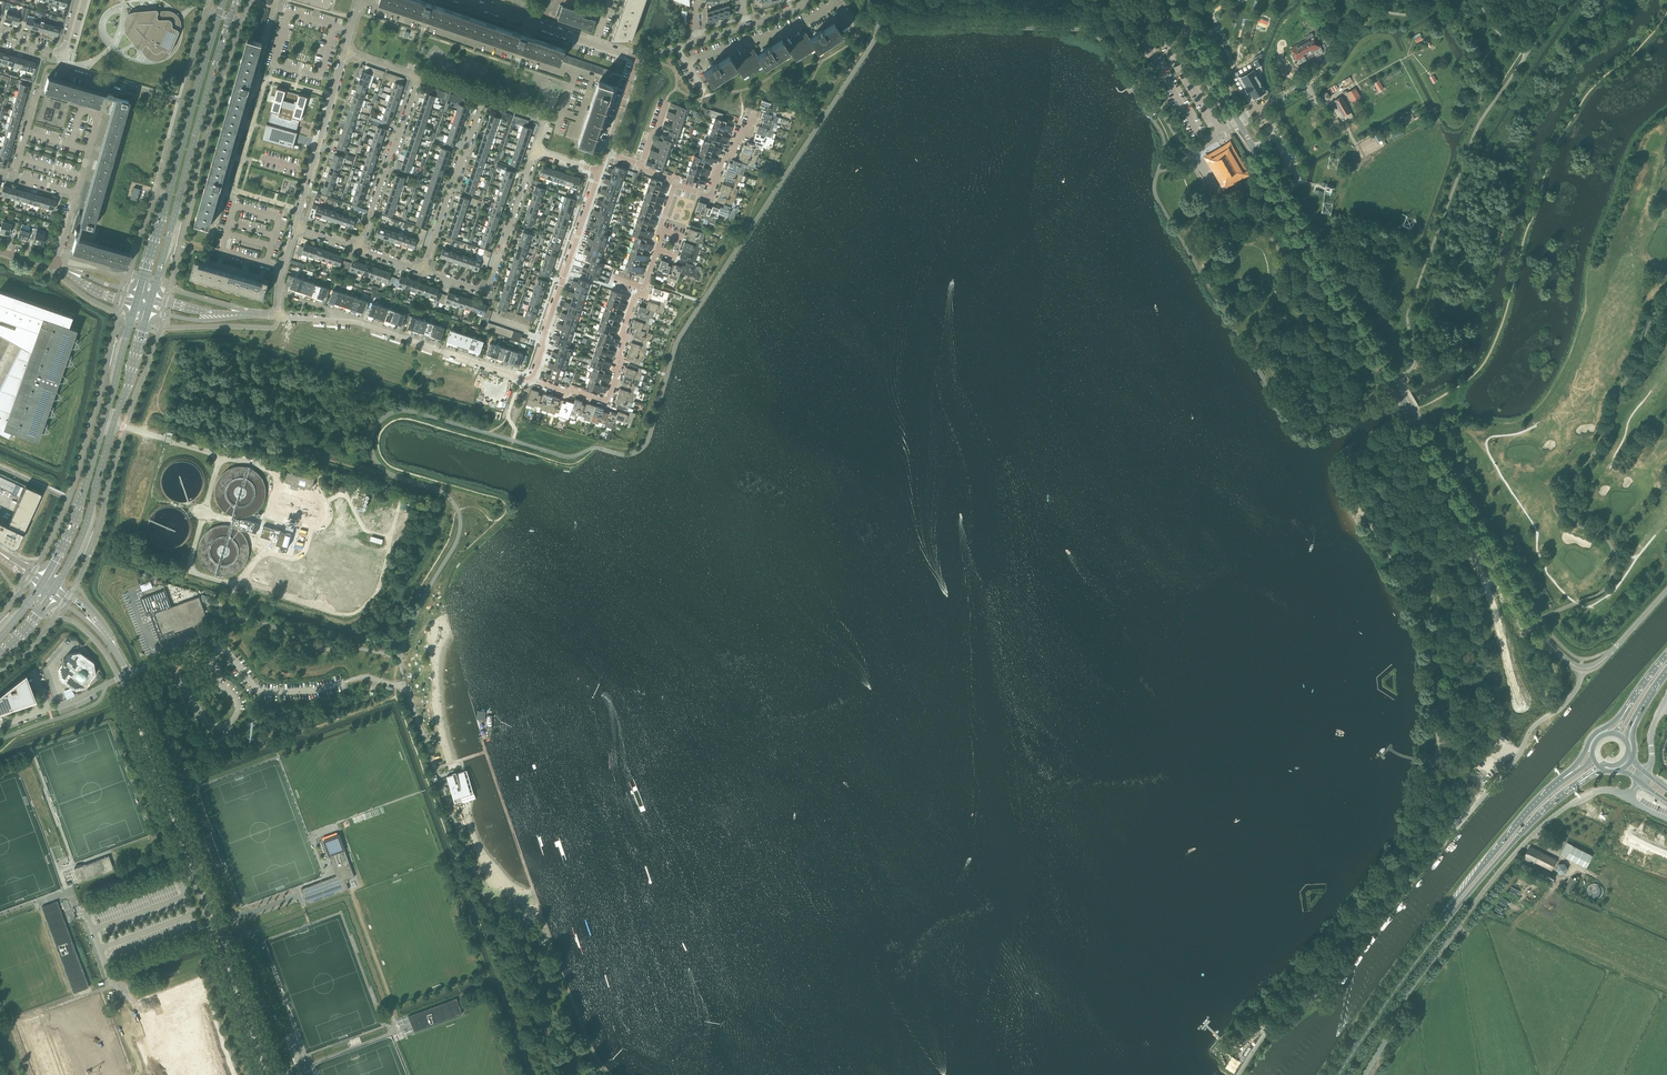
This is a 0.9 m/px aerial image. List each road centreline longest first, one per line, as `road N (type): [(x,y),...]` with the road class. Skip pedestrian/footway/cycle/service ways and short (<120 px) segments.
road 1 (tertiary): [(1581,669),(1533,621),(1167,0)]
road 2 (track): [(1420,416),(1454,410),(1512,421),(1550,391),(1585,310),(1597,235),(1630,150),(1666,109)]
road 3 (unclassified): [(278,1074),(127,674)]
road 4 (unclassified): [(1364,1074),(1418,976),(1513,854),(1581,797),(1606,790),(1628,796)]
road 5 (secondary): [(152,297),(237,0)]
road 6 (secondary): [(224,0),(138,293)]
road 7 (residential): [(530,380),(609,397),(623,331),(645,288),(675,184)]
road 8 (secondary): [(54,590),(85,530),(148,310)]
road 9 (unclassified): [(546,119),(559,124),(576,74),(359,2)]
road 10 (secondary): [(135,306),(80,505),(43,582)]
road 11 (unclassified): [(521,378),(354,322),(278,316)]
road 12 (unclassified): [(530,380),(598,171)]
road 13 (unclassified): [(535,150),(487,291),(423,270)]
road 14 (primary): [(1436,929),(1538,815),(1581,781)]
road 15 (primary): [(1562,780),(1523,816),(1436,929)]
road 16 (unclassified): [(294,228),(345,52)]
road 17 (unclassified): [(359,249),(420,77)]
road 18 (unclassified): [(423,270),(483,98)]
road 19 (primary): [(1335,1074),(1436,929)]
road 20 (unclassified): [(1487,791),(1534,726),(1570,698),(1581,669)]
road 21 (unclassified): [(595,44),(464,0)]
road 22 (residential): [(675,184),(712,191),(755,110)]

